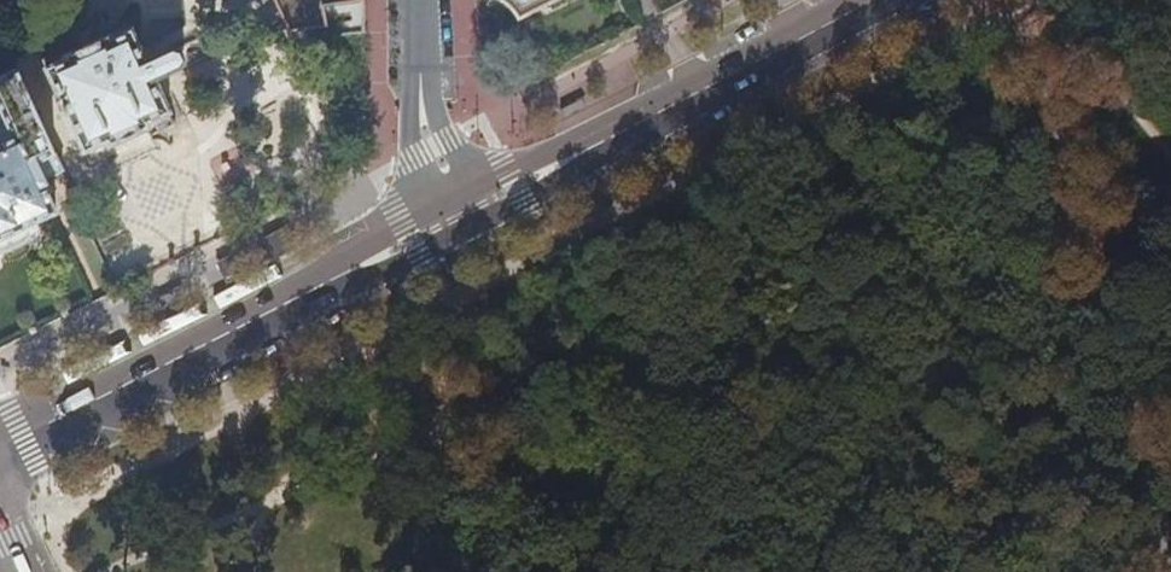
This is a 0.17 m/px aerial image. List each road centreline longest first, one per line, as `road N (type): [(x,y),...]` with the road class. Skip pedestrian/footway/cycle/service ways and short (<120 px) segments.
road 1 (tertiary): [(424,231),(860,0)]
road 2 (tertiary): [(0,445),(424,231)]
road 3 (residential): [(424,231),(422,0)]
road 4 (track): [(1170,155),(1099,72),(1042,34)]

